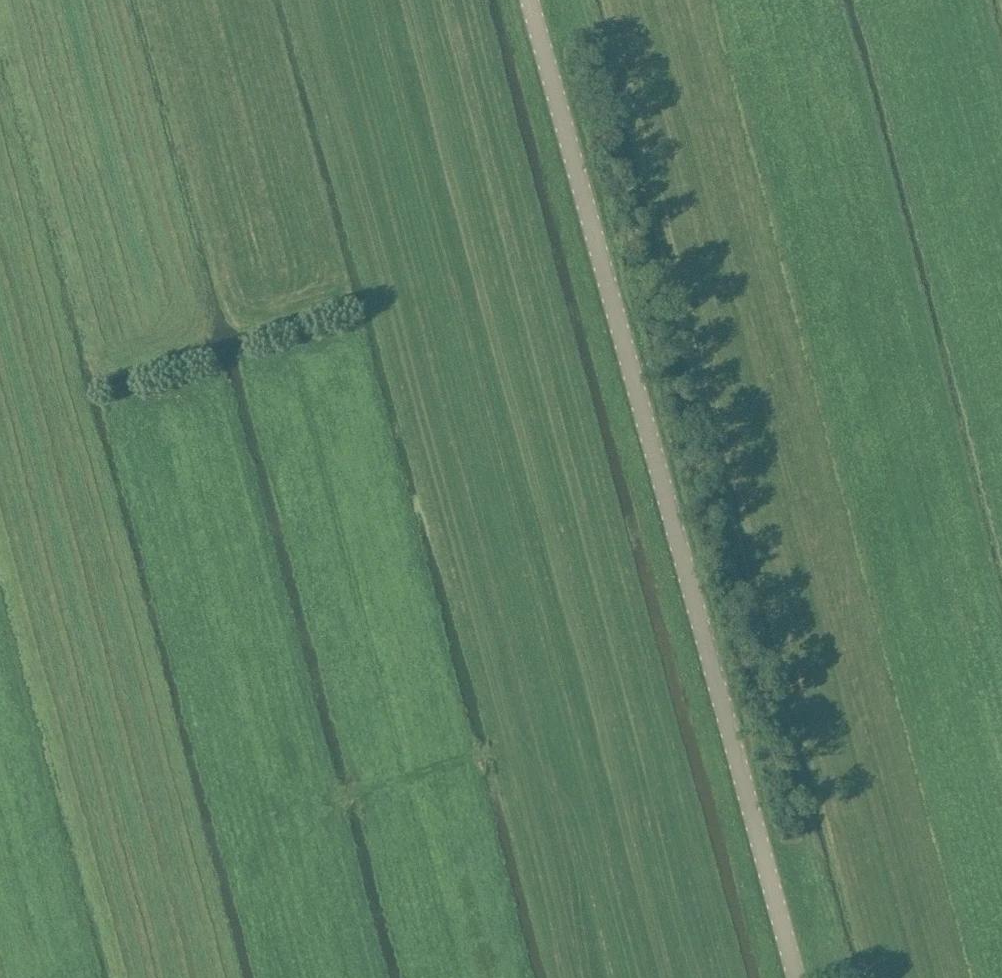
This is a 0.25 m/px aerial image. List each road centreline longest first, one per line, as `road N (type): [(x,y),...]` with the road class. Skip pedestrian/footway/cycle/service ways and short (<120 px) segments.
road 1 (unclassified): [(796,977),(530,0)]

